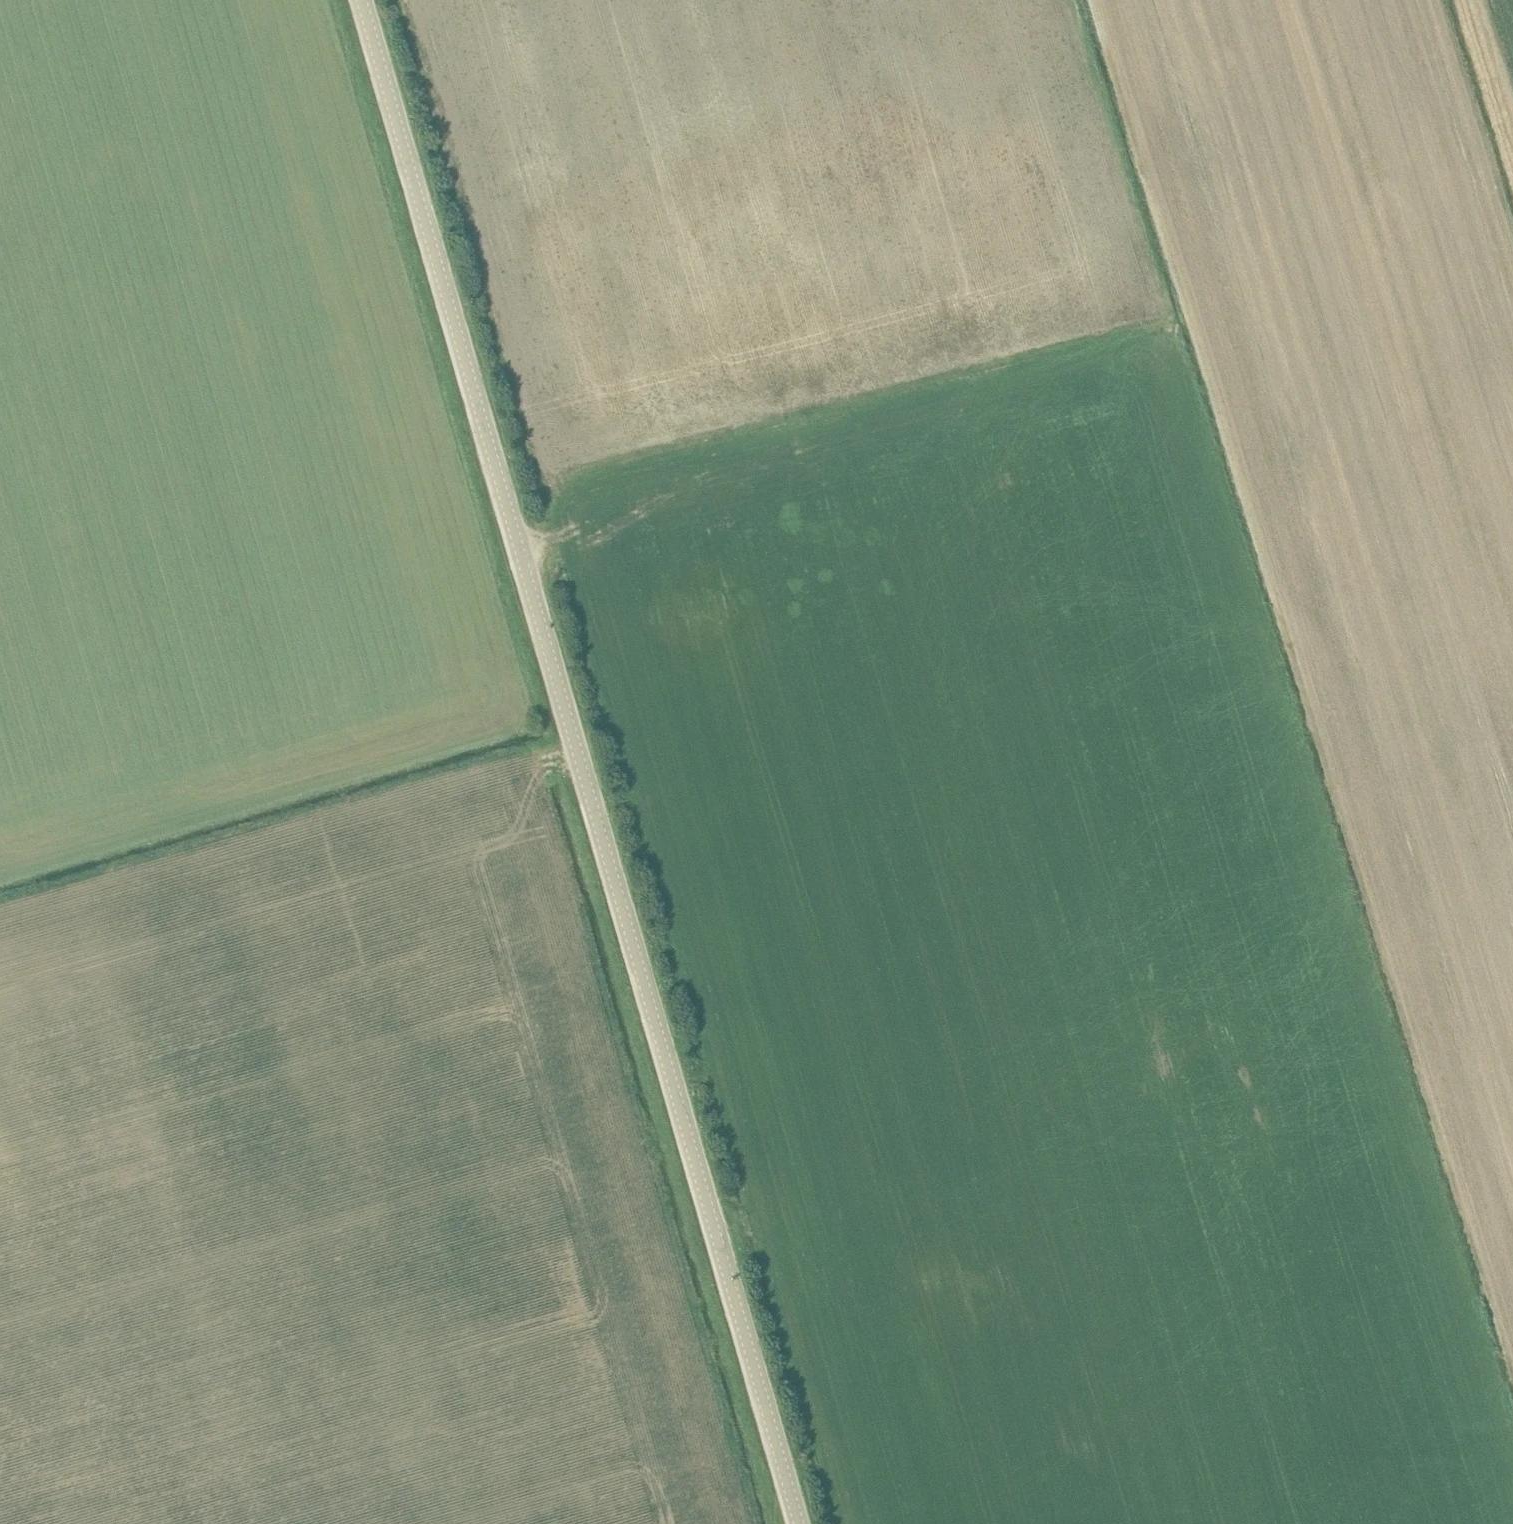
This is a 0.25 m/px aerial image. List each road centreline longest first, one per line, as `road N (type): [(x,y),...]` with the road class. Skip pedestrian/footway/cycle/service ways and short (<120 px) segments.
road 1 (tertiary): [(797,1523),(360,0)]

